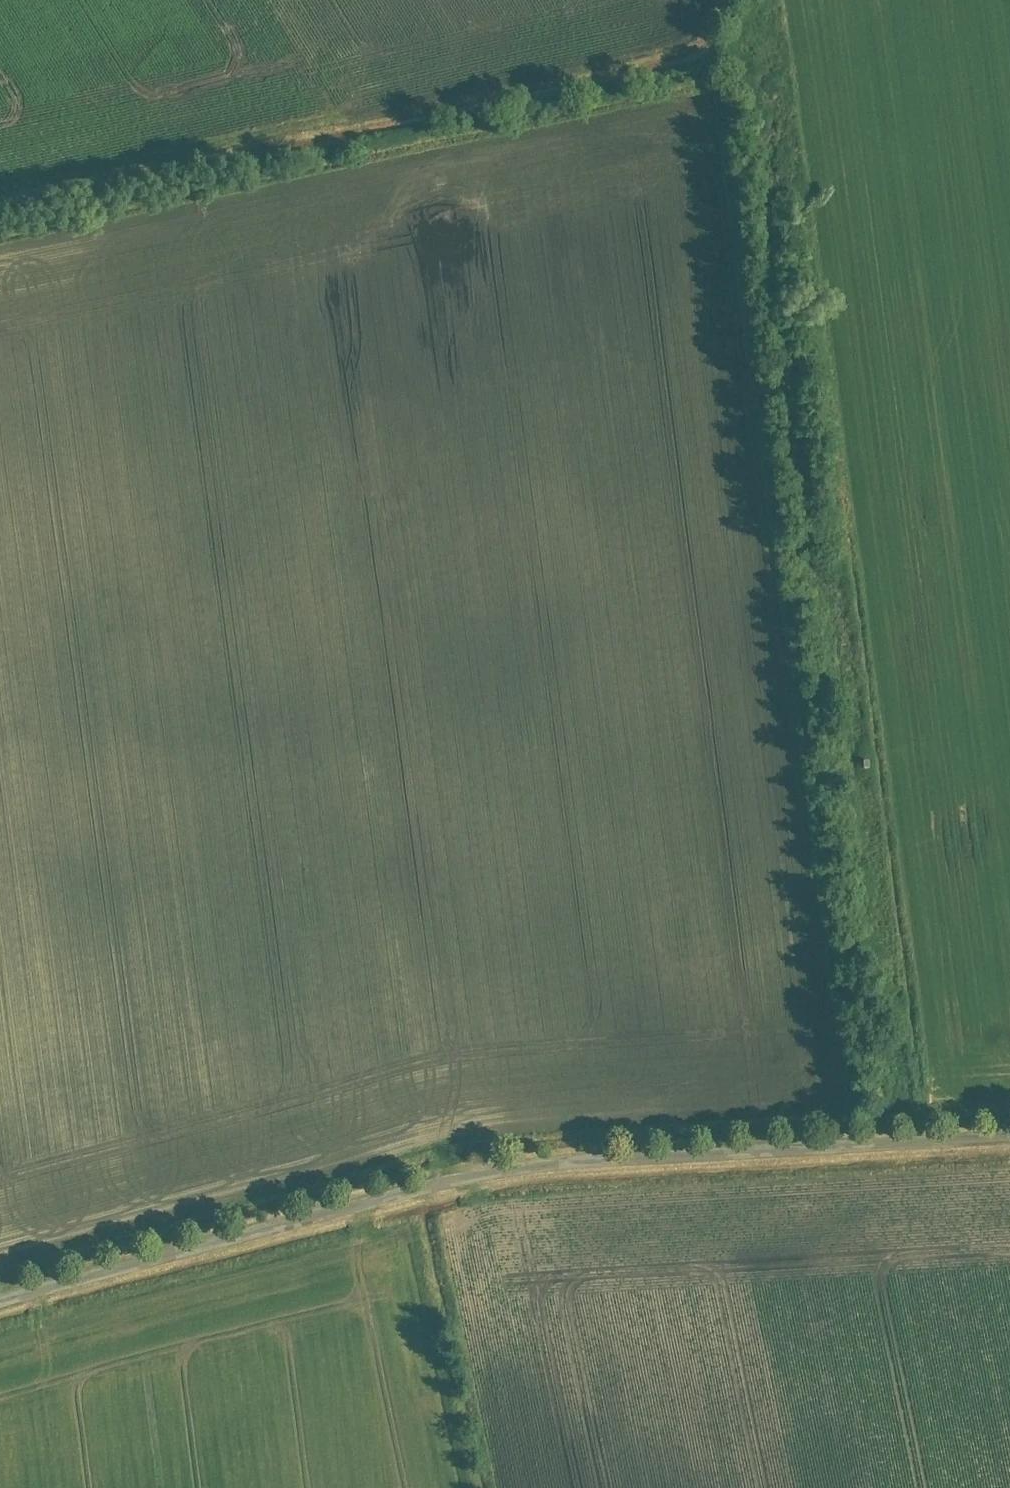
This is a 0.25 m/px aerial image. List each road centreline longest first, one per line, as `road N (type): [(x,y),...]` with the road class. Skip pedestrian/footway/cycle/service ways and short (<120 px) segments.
road 1 (unclassified): [(1009,1139),(484,1173),(0,1291)]

